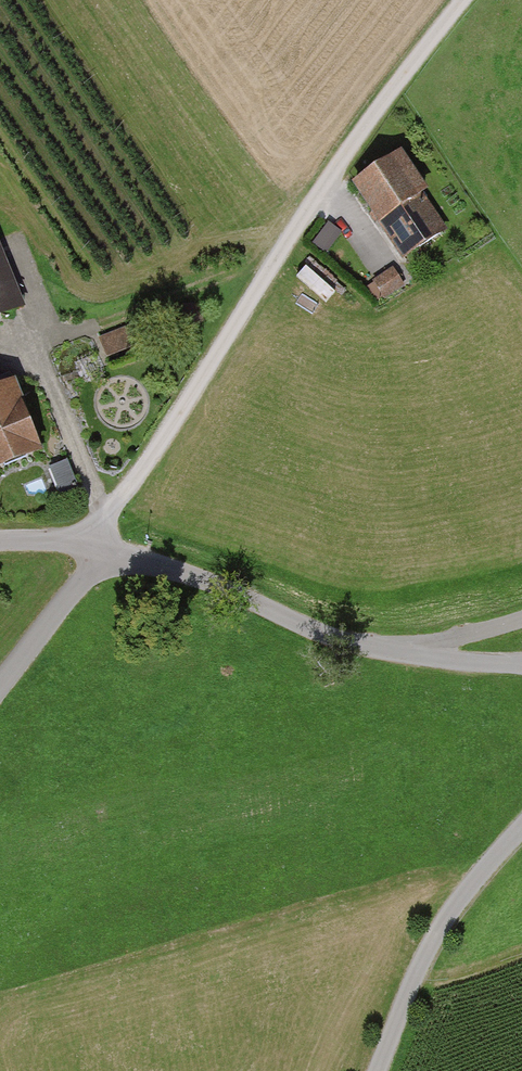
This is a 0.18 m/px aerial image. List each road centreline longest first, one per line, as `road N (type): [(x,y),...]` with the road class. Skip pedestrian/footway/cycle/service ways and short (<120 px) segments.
road 1 (track): [(521,665),(343,641),(107,546),(108,514),(404,70),(462,0)]
road 2 (track): [(383,1070),(449,918),(521,829)]
road 3 (residential): [(0,682),(107,546)]

